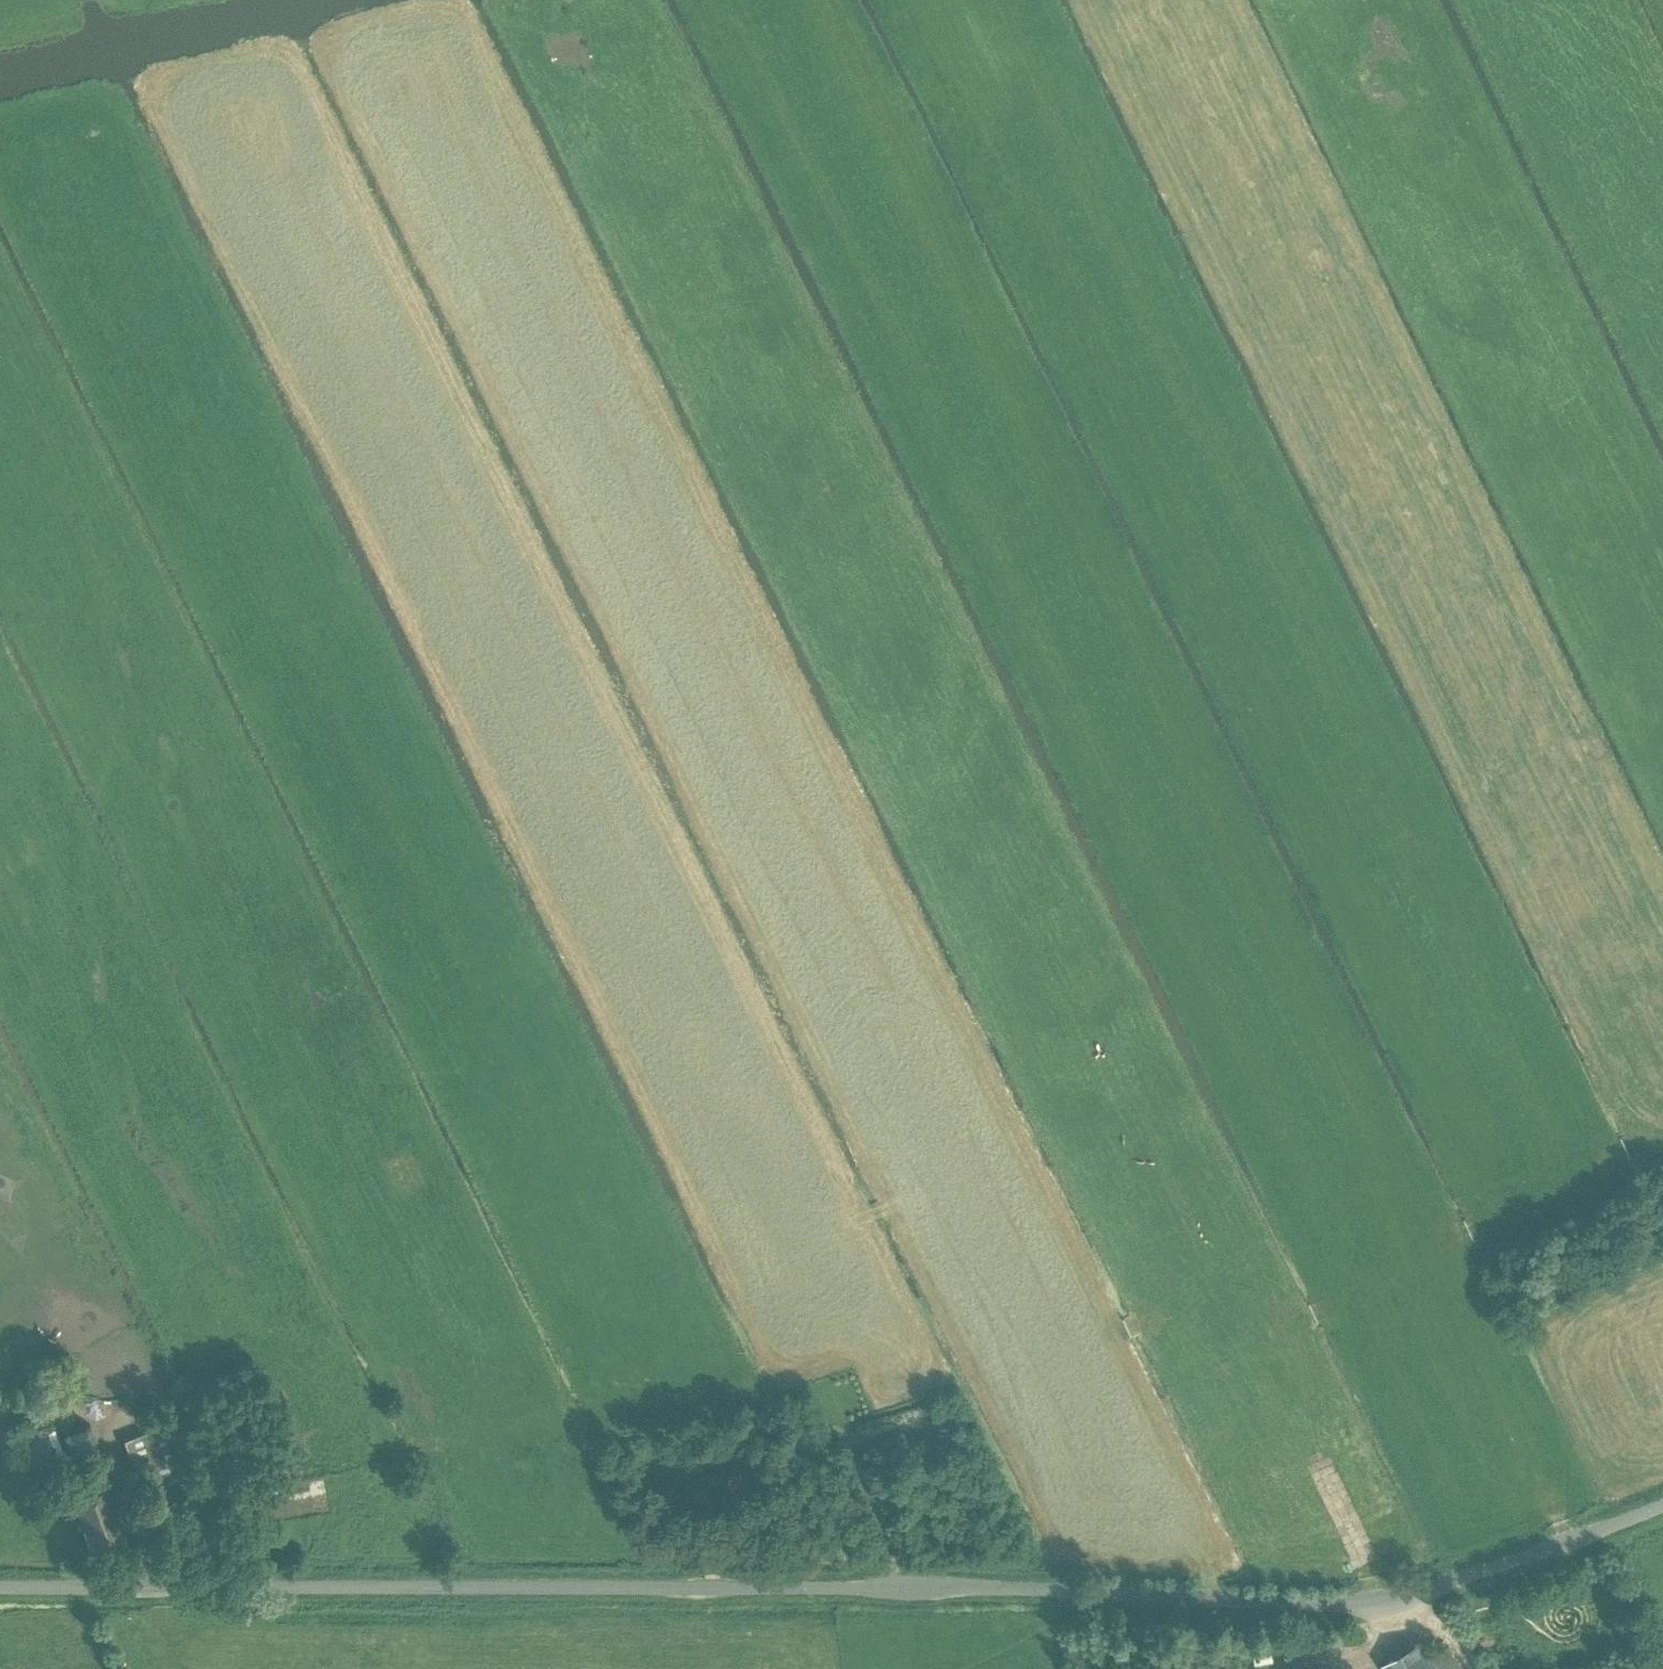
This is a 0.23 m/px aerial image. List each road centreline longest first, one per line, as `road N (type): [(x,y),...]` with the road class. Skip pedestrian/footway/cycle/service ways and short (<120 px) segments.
road 1 (unclassified): [(0,1587),(1004,1588),(1362,1608),(1428,1595),(1662,1505)]

